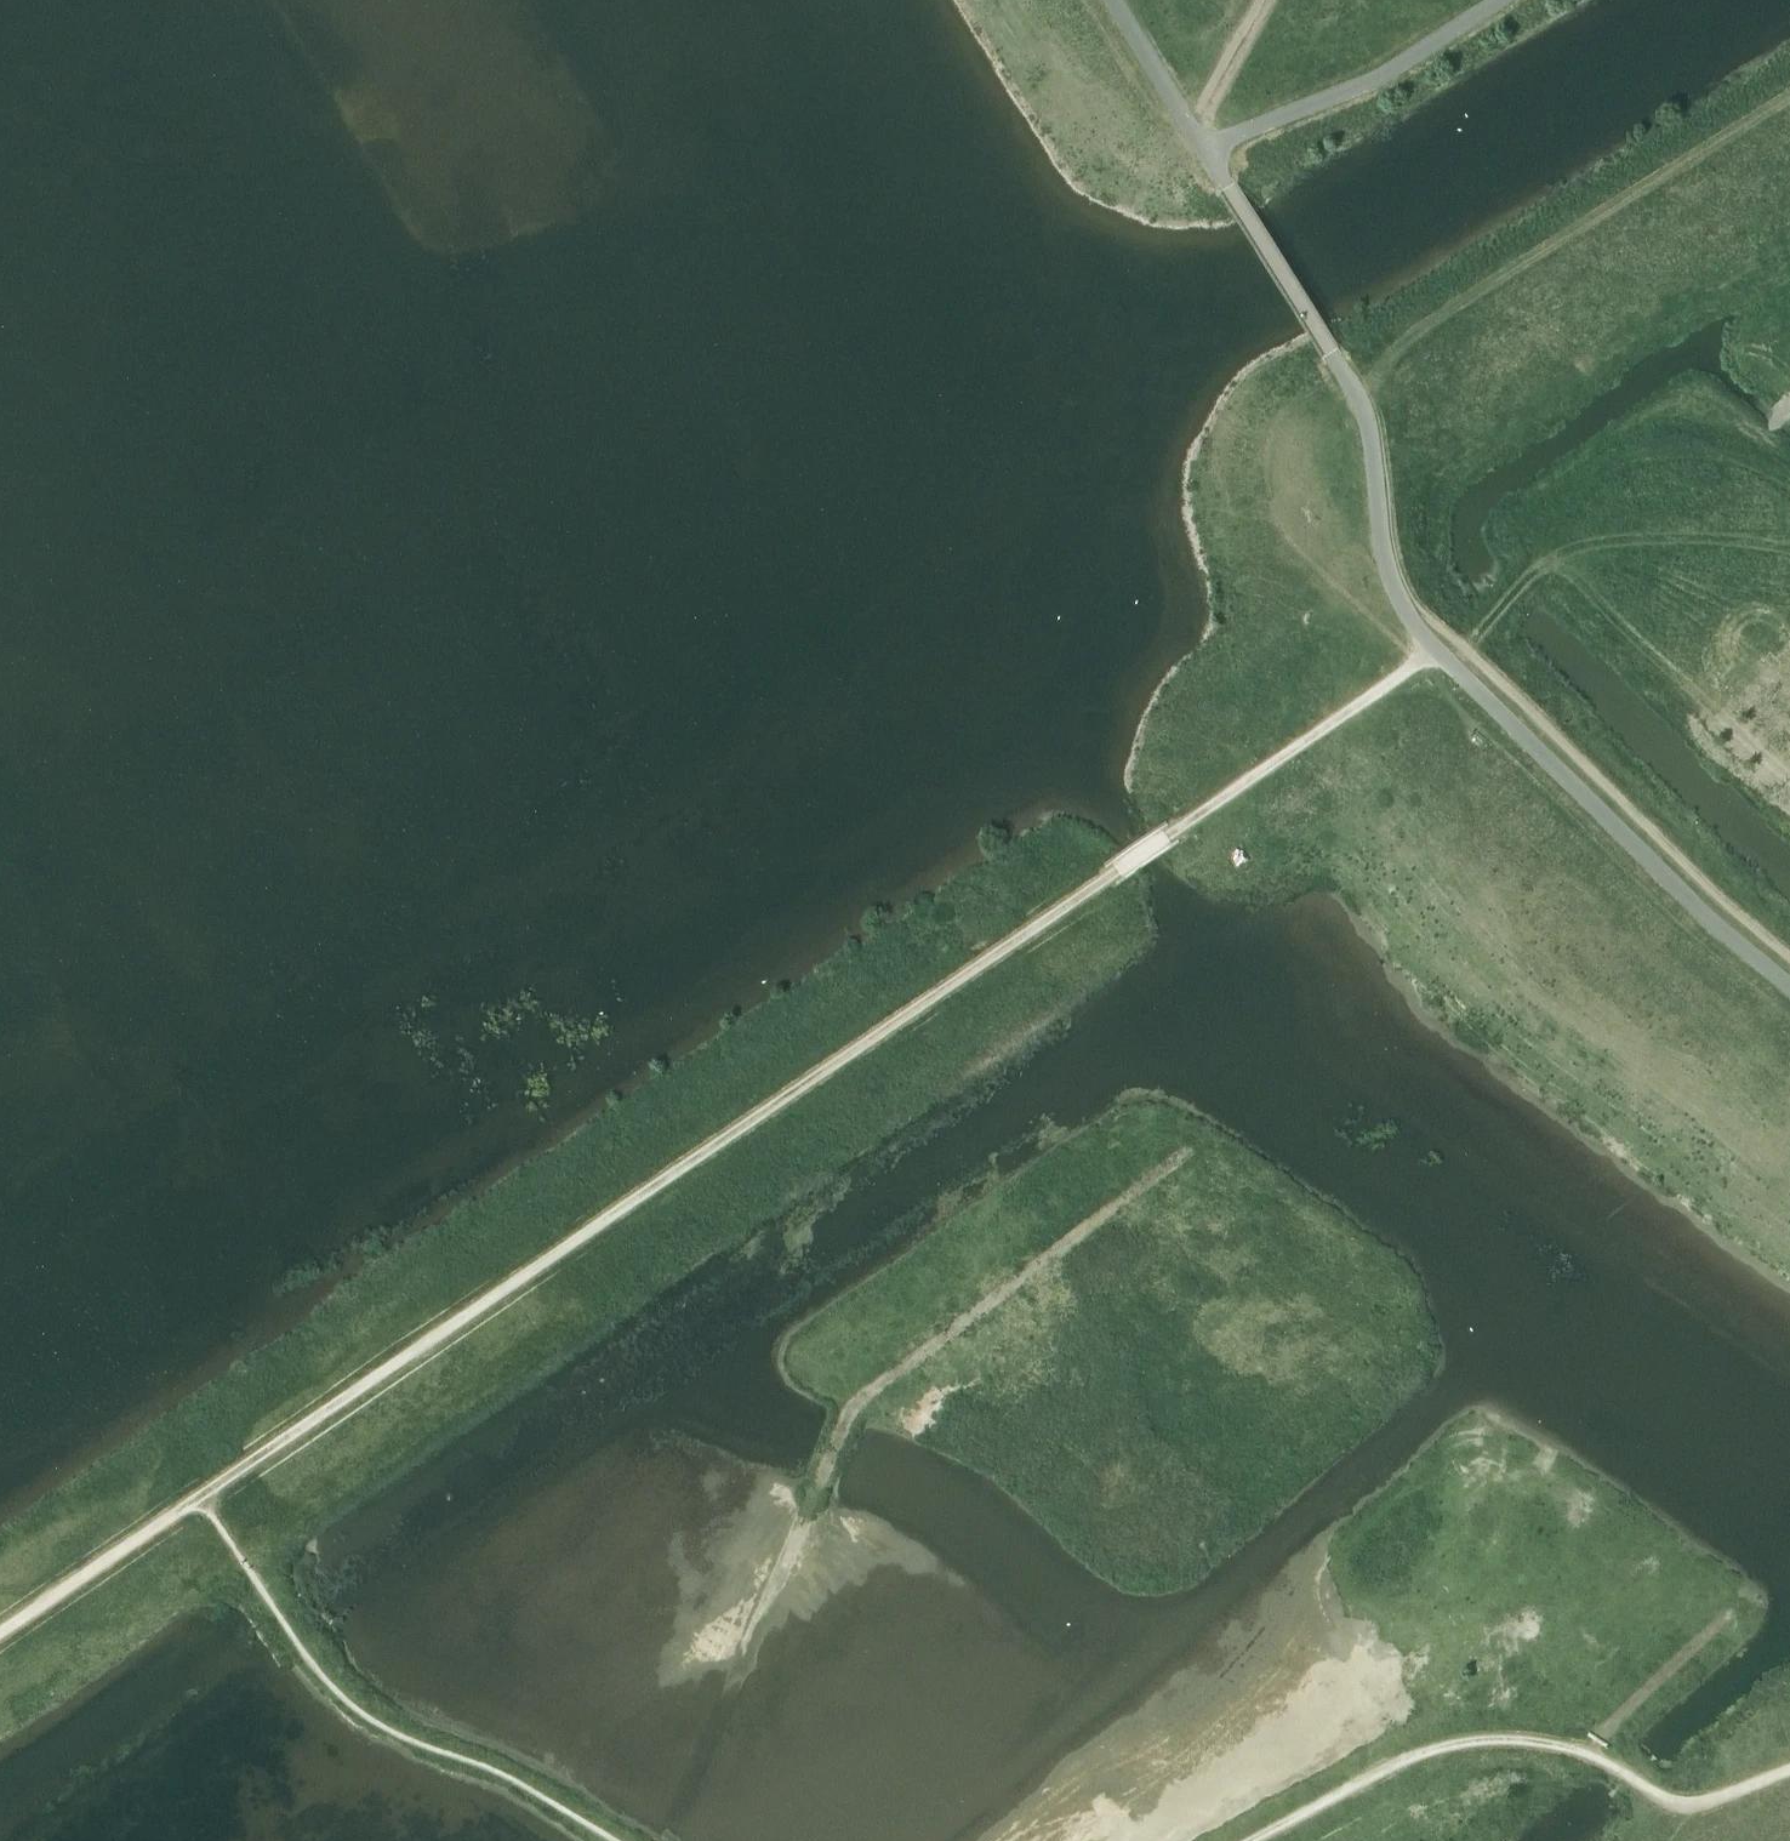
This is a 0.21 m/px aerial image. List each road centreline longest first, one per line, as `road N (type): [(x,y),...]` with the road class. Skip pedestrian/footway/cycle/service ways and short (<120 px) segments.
road 1 (track): [(1273,0),(1219,94),(1206,151)]

